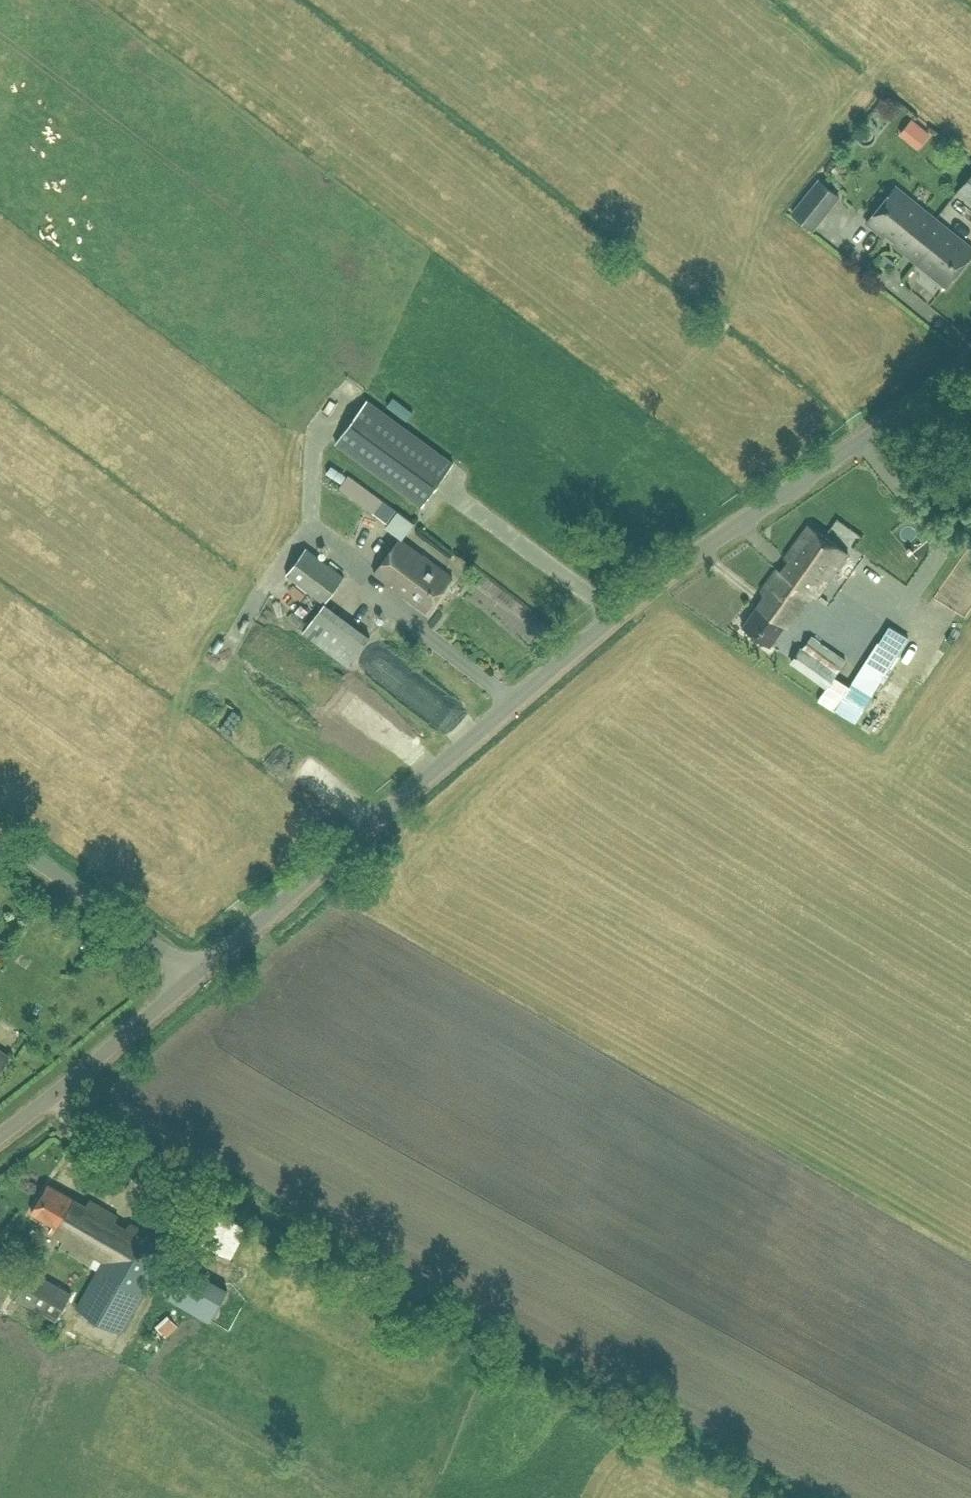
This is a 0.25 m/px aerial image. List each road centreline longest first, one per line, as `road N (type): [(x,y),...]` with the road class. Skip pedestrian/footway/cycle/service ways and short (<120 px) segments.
road 1 (unclassified): [(198,971),(661,580),(970,359)]
road 2 (unclassified): [(0,1132),(198,971)]
road 3 (unclassified): [(198,971),(0,833)]

